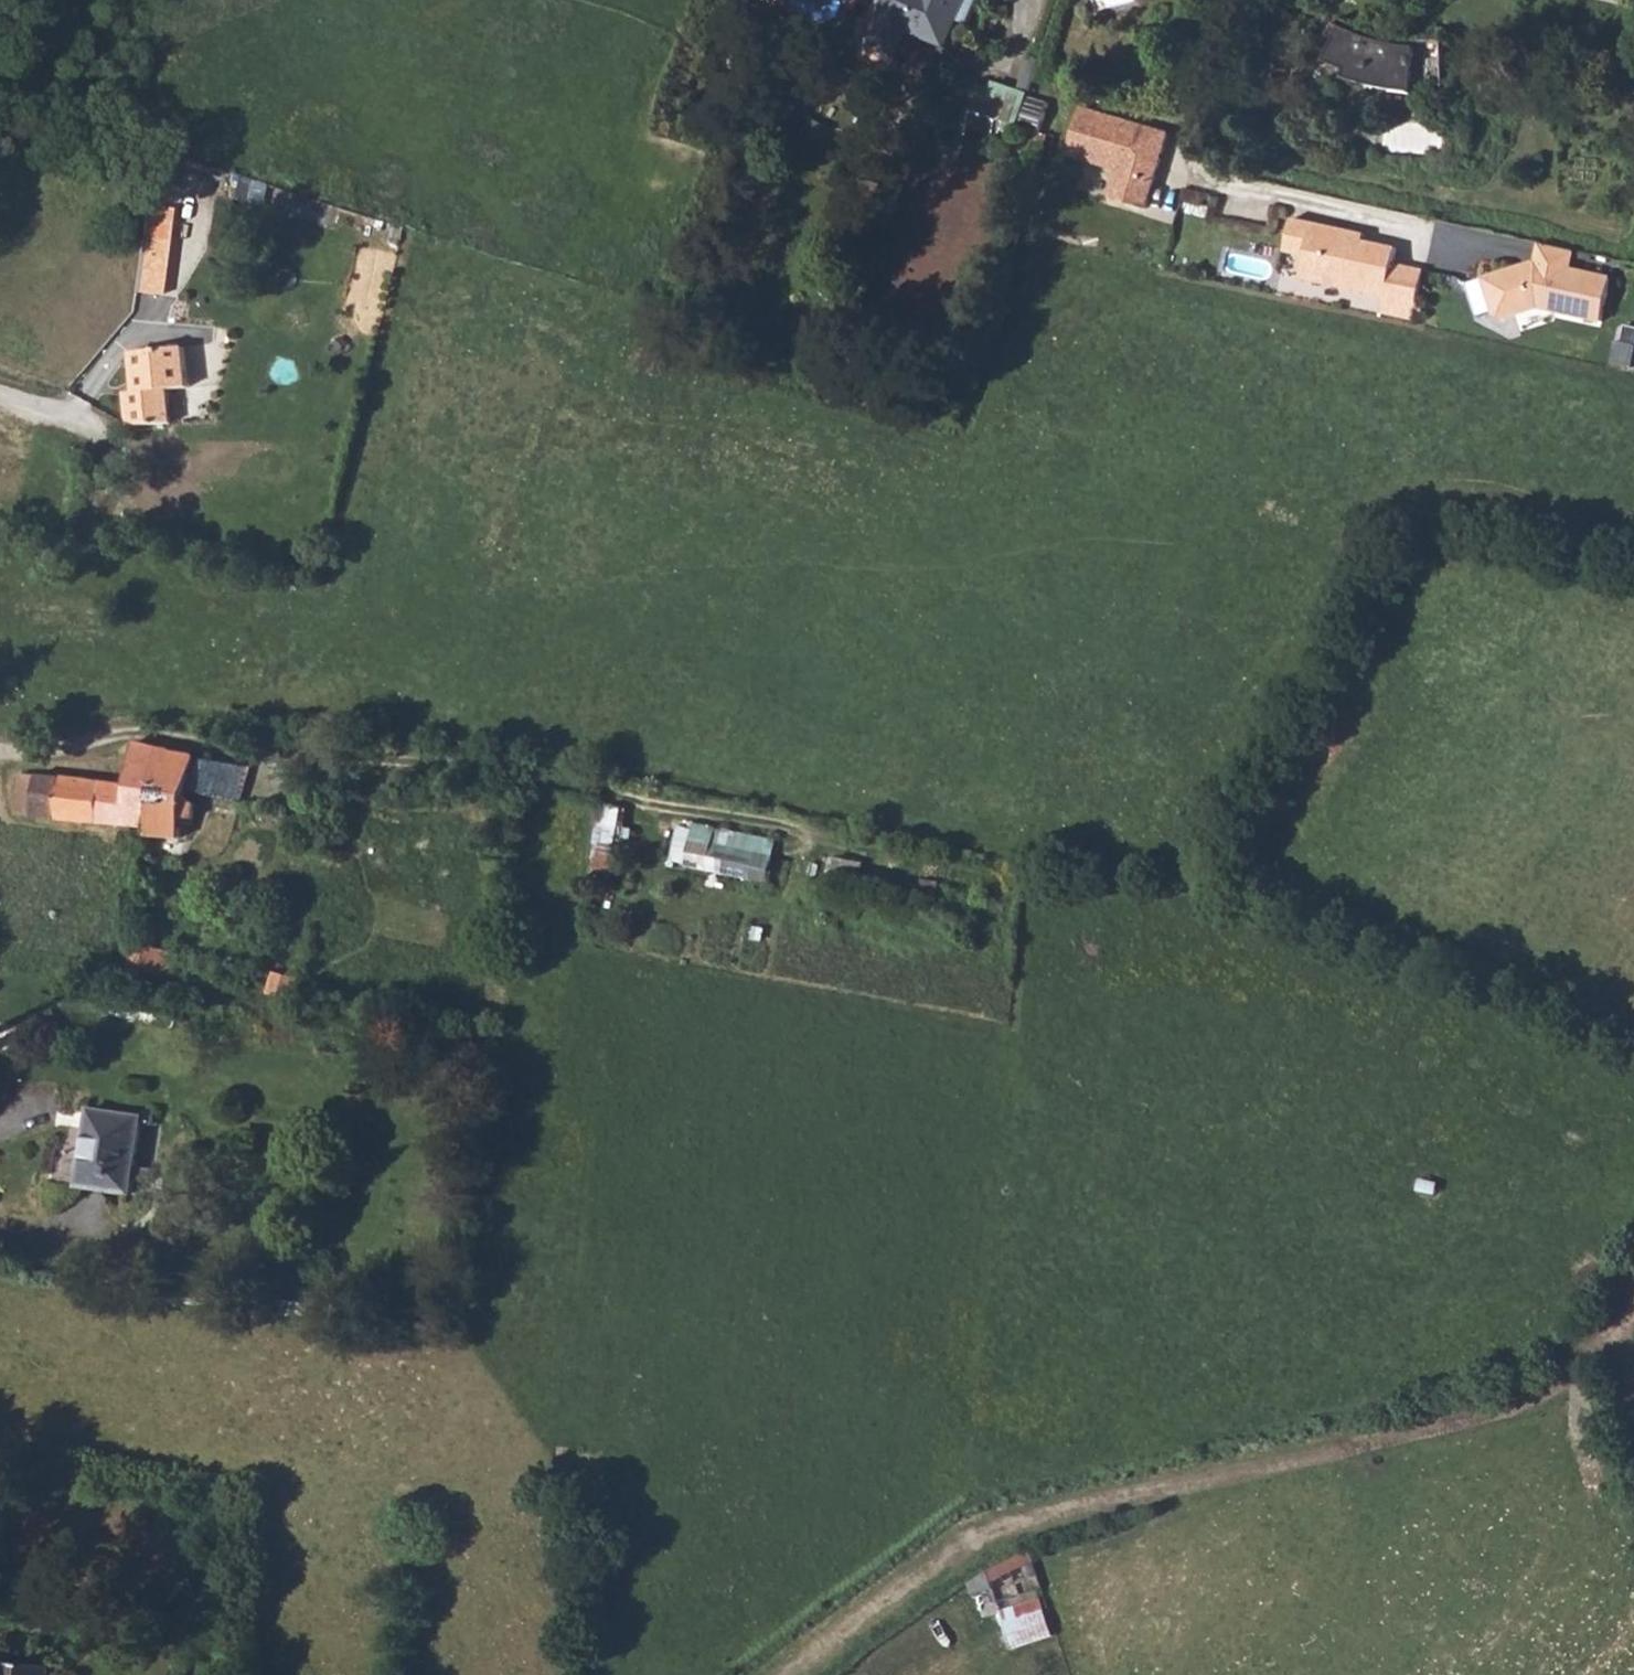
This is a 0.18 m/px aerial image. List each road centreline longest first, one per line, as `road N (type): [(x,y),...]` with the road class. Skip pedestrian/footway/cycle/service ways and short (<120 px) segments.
road 1 (track): [(795,1674),(999,1523),(1494,1410),(1617,1346),(1633,1309)]
road 2 (track): [(0,751),(96,753),(117,726),(316,761),(497,776),(813,850)]
road 3 (track): [(1633,543),(1498,513),(1389,516)]
road 4 (track): [(0,622),(130,650)]

